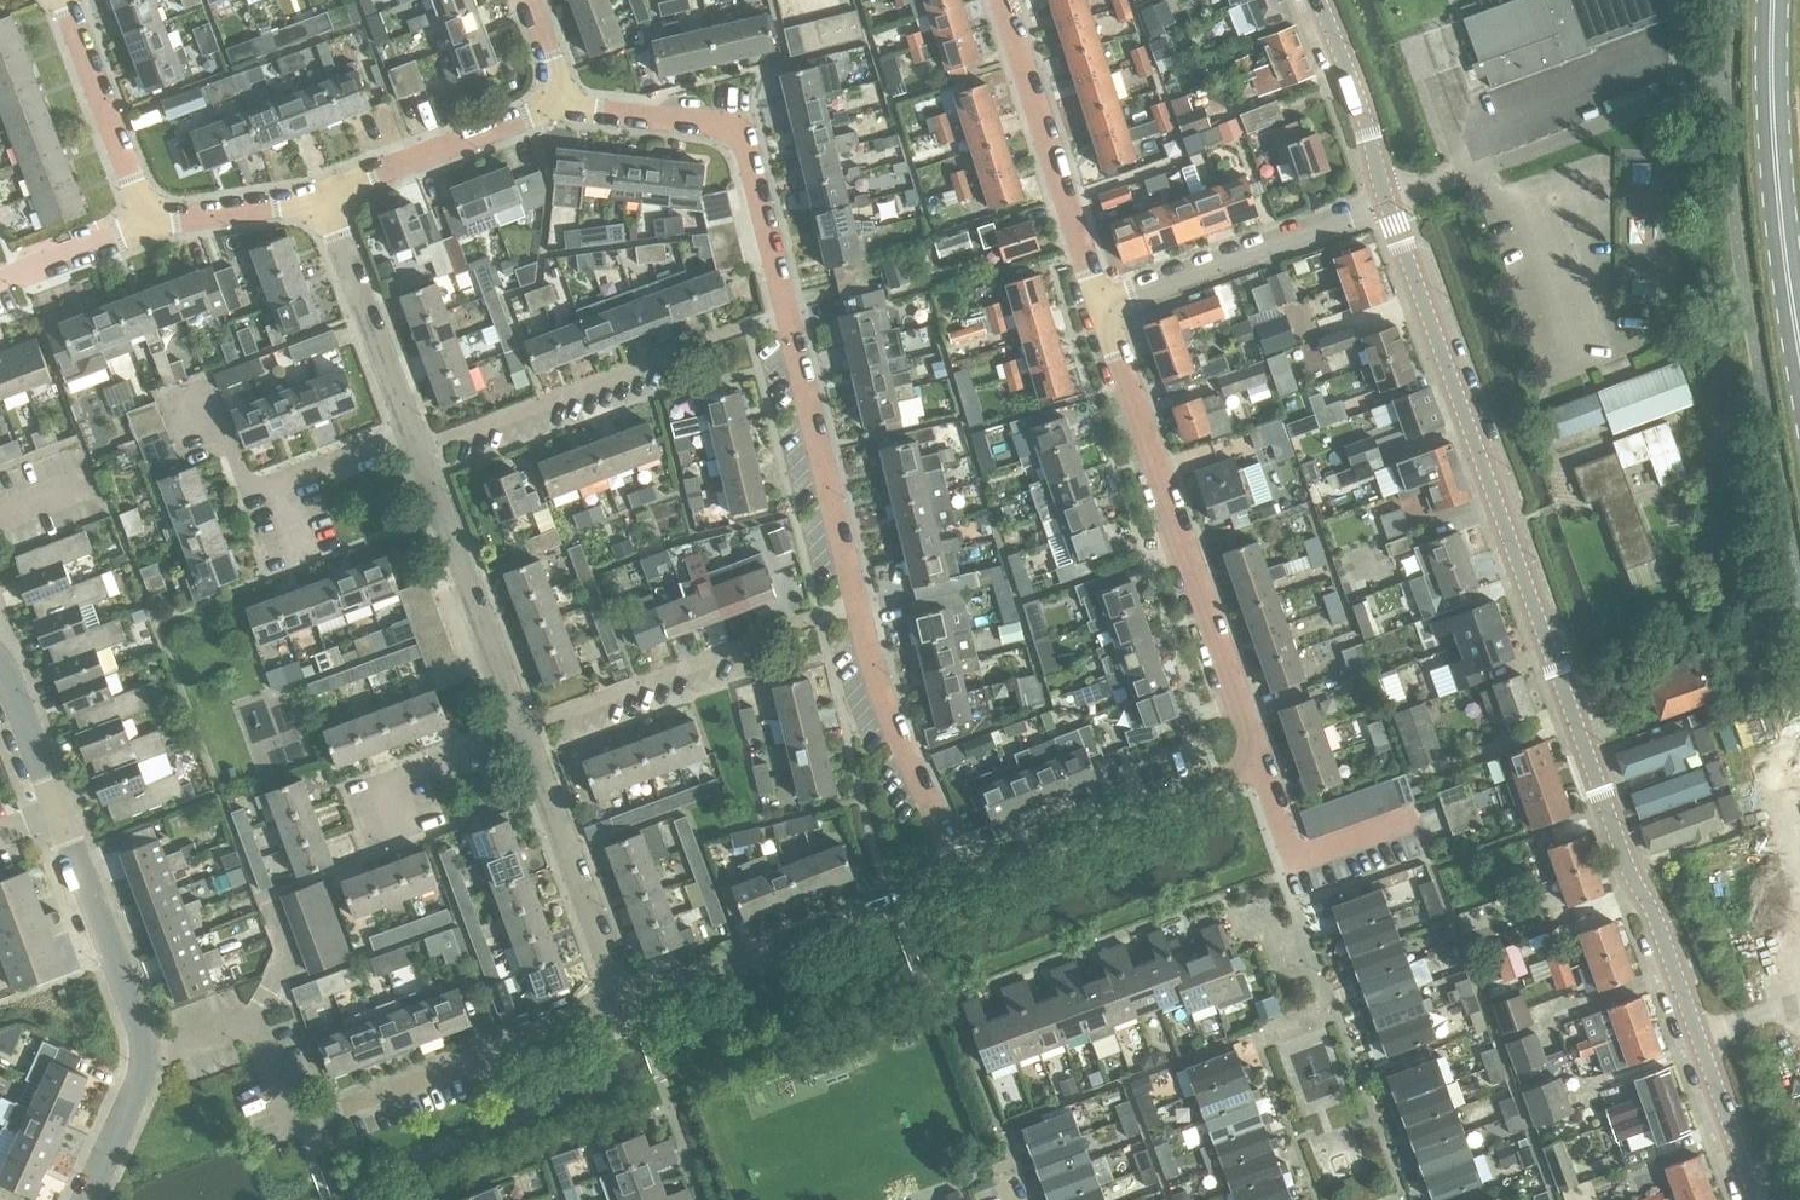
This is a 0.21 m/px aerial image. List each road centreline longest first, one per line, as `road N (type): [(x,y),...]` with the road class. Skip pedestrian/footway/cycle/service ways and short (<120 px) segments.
road 1 (tertiary): [(1759,1199),(1386,200)]
road 2 (residential): [(1101,304),(1258,760)]
road 3 (residential): [(252,1018),(291,1125),(623,1001)]
road 4 (residential): [(418,446),(785,315)]
road 5 (primary): [(1799,385),(1777,205),(1770,0)]
road 6 (residential): [(785,315),(738,129),(568,104)]
road 7 (residential): [(623,1001),(963,879)]
road 8 (residential): [(522,727),(854,601)]
road 9 (residential): [(1101,304),(1000,0)]
road 10 (residential): [(963,879),(1258,760)]
road 11 (residential): [(1101,304),(1386,200)]
road 12 (residential): [(522,727),(418,446)]
road 13 (residential): [(963,879),(890,719),(854,601)]
road 14 (residential): [(411,427),(244,485),(202,375)]
road 15 (residential): [(854,601),(785,315)]
road 16 (residential): [(623,1001),(522,727)]
road 17 (residential): [(324,198),(568,104)]
road 18 (residential): [(145,1057),(138,1014),(61,814)]
road 19 (residential): [(411,427),(324,198)]
road 20 (residential): [(65,0),(149,222)]
road 21 (residential): [(1258,760),(1297,863),(1415,819)]
road 22 (tertiary): [(1386,200),(1366,118),(1319,0)]
road 23 (residential): [(409,837),(388,781),(522,727)]
road 24 (residential): [(149,222),(324,198)]
road 25 (residential): [(61,814),(0,665)]
road 26 (residential): [(149,222),(0,278)]
road 27 (residential): [(86,1199),(145,1057)]
road 28 (residential): [(252,1018),(288,955),(268,899)]

